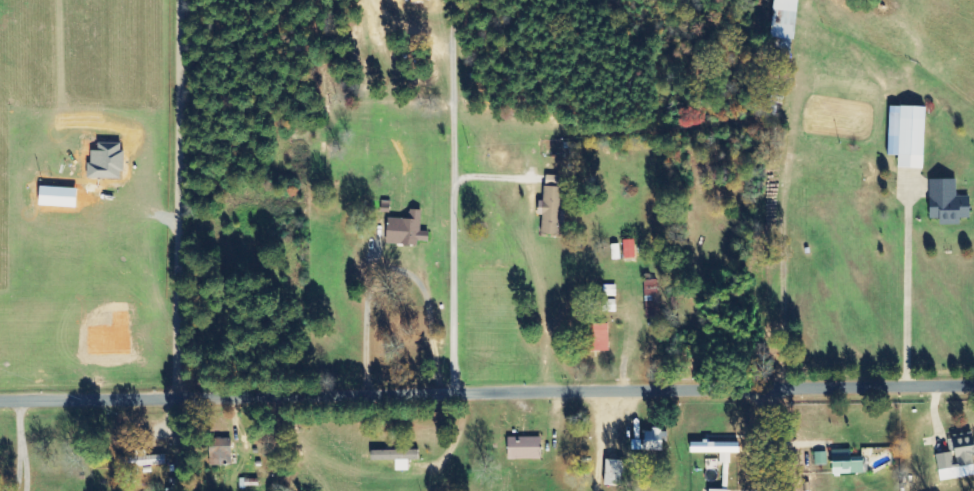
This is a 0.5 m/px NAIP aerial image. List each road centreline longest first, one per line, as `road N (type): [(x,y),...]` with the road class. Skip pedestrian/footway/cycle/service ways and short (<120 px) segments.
road 1 (residential): [(0,398),(973,383)]

